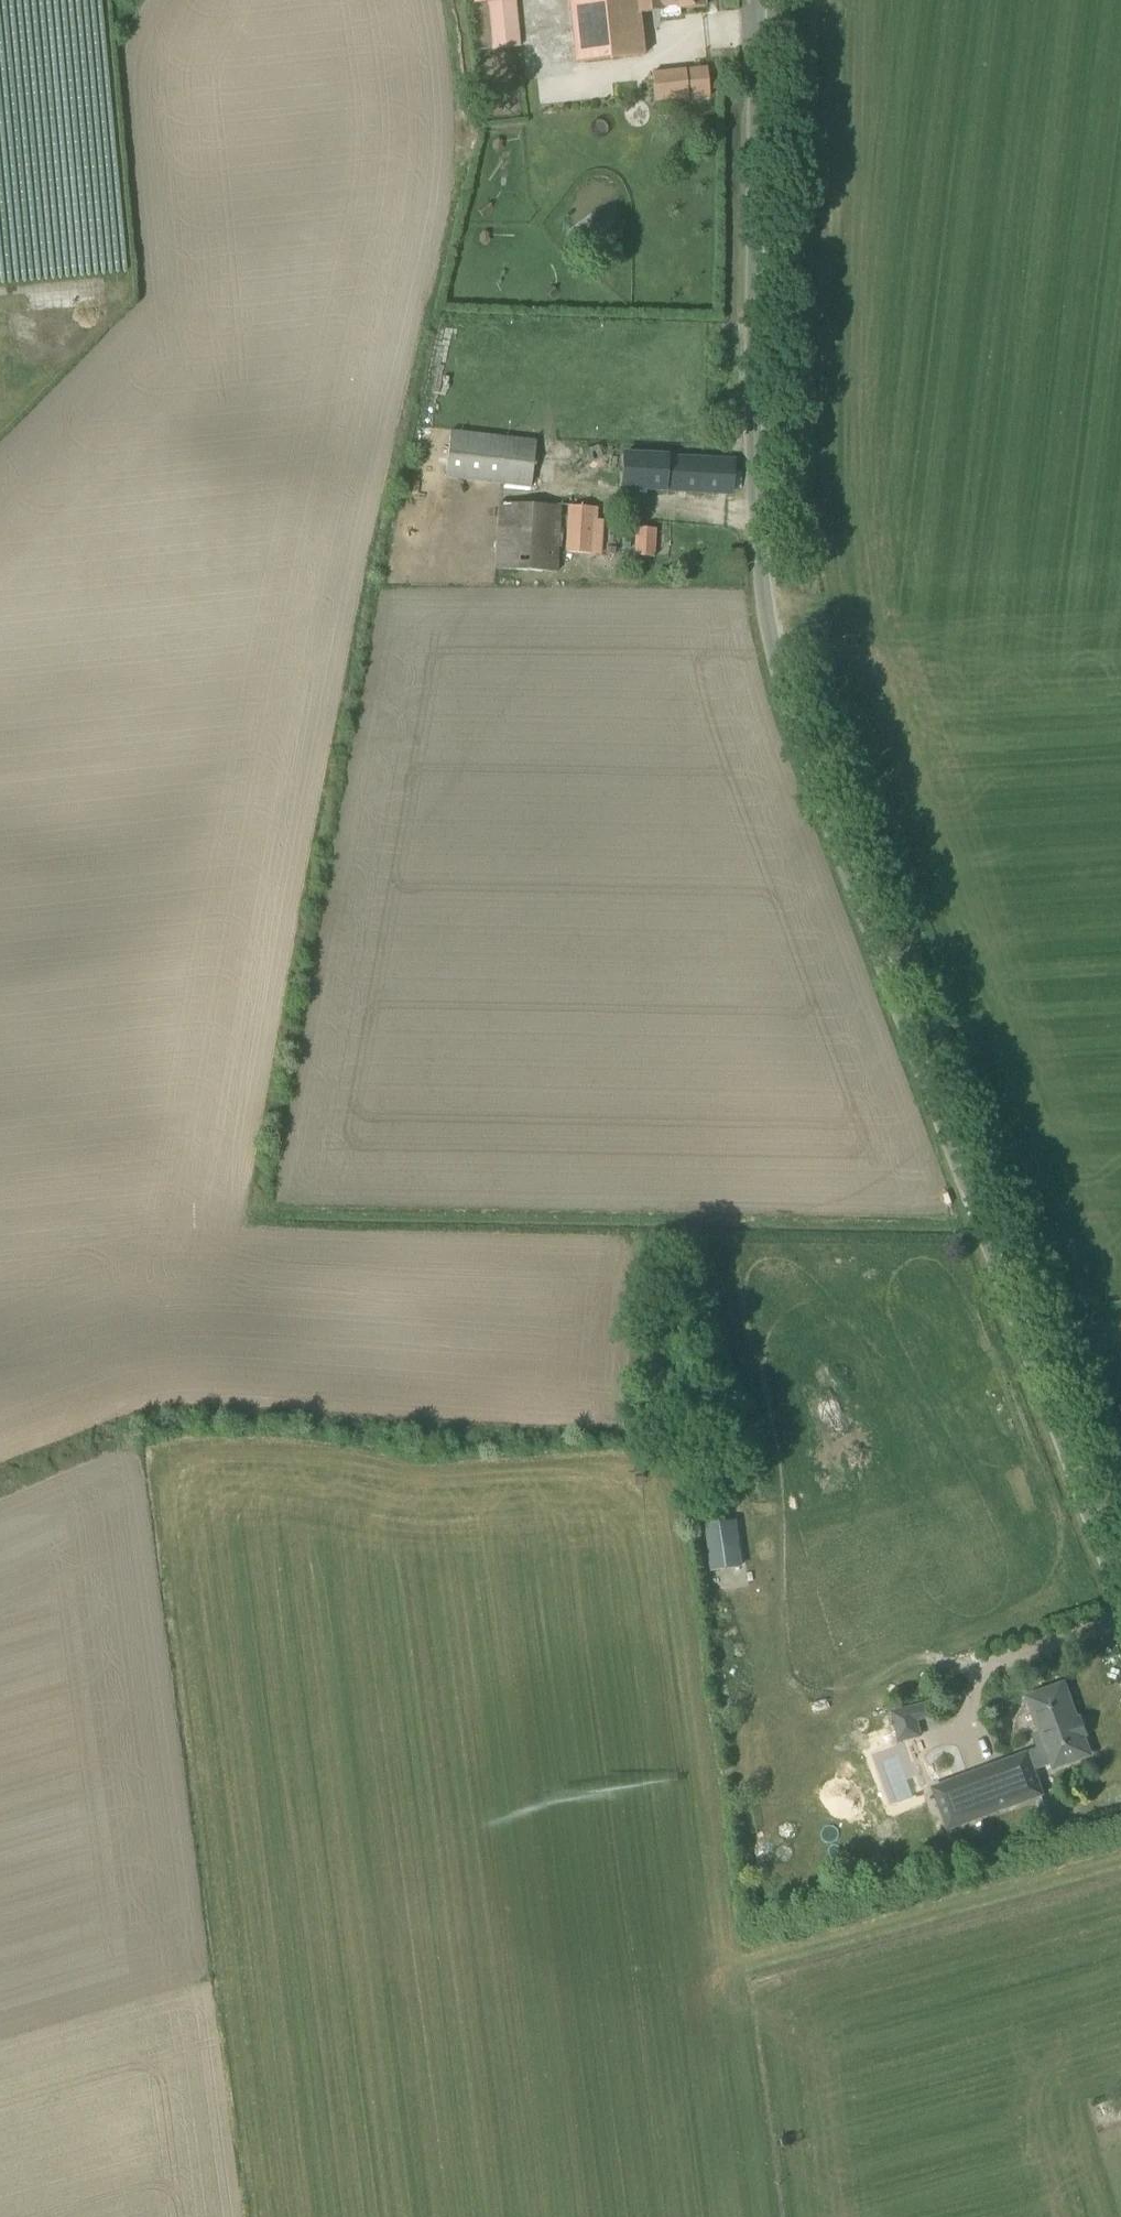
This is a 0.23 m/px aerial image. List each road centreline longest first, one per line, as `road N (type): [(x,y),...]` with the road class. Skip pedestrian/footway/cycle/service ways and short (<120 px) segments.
road 1 (unclassified): [(1120,1600),(1047,1380),(790,720),(764,593),(755,0)]

